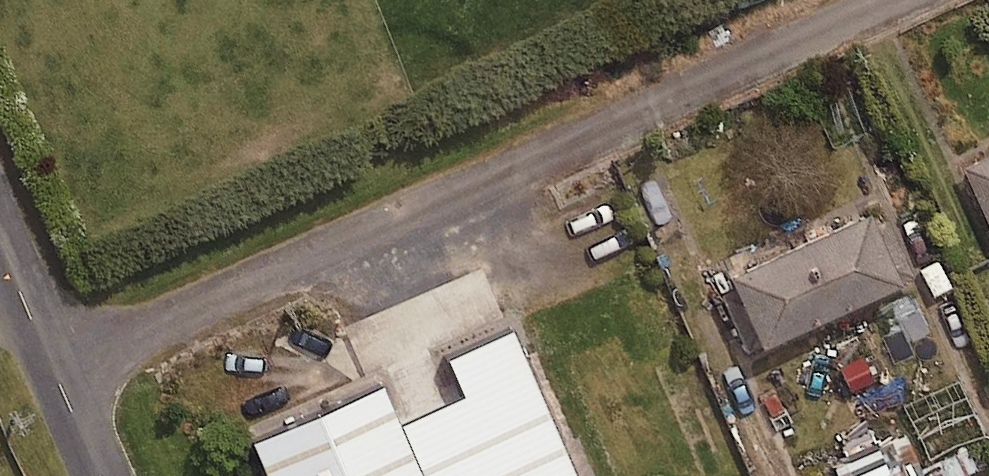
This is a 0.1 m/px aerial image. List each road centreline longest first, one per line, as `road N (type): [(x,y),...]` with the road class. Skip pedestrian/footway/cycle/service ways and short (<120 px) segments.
road 1 (residential): [(53,368),(877,0)]
road 2 (unclassified): [(53,368),(0,247)]

